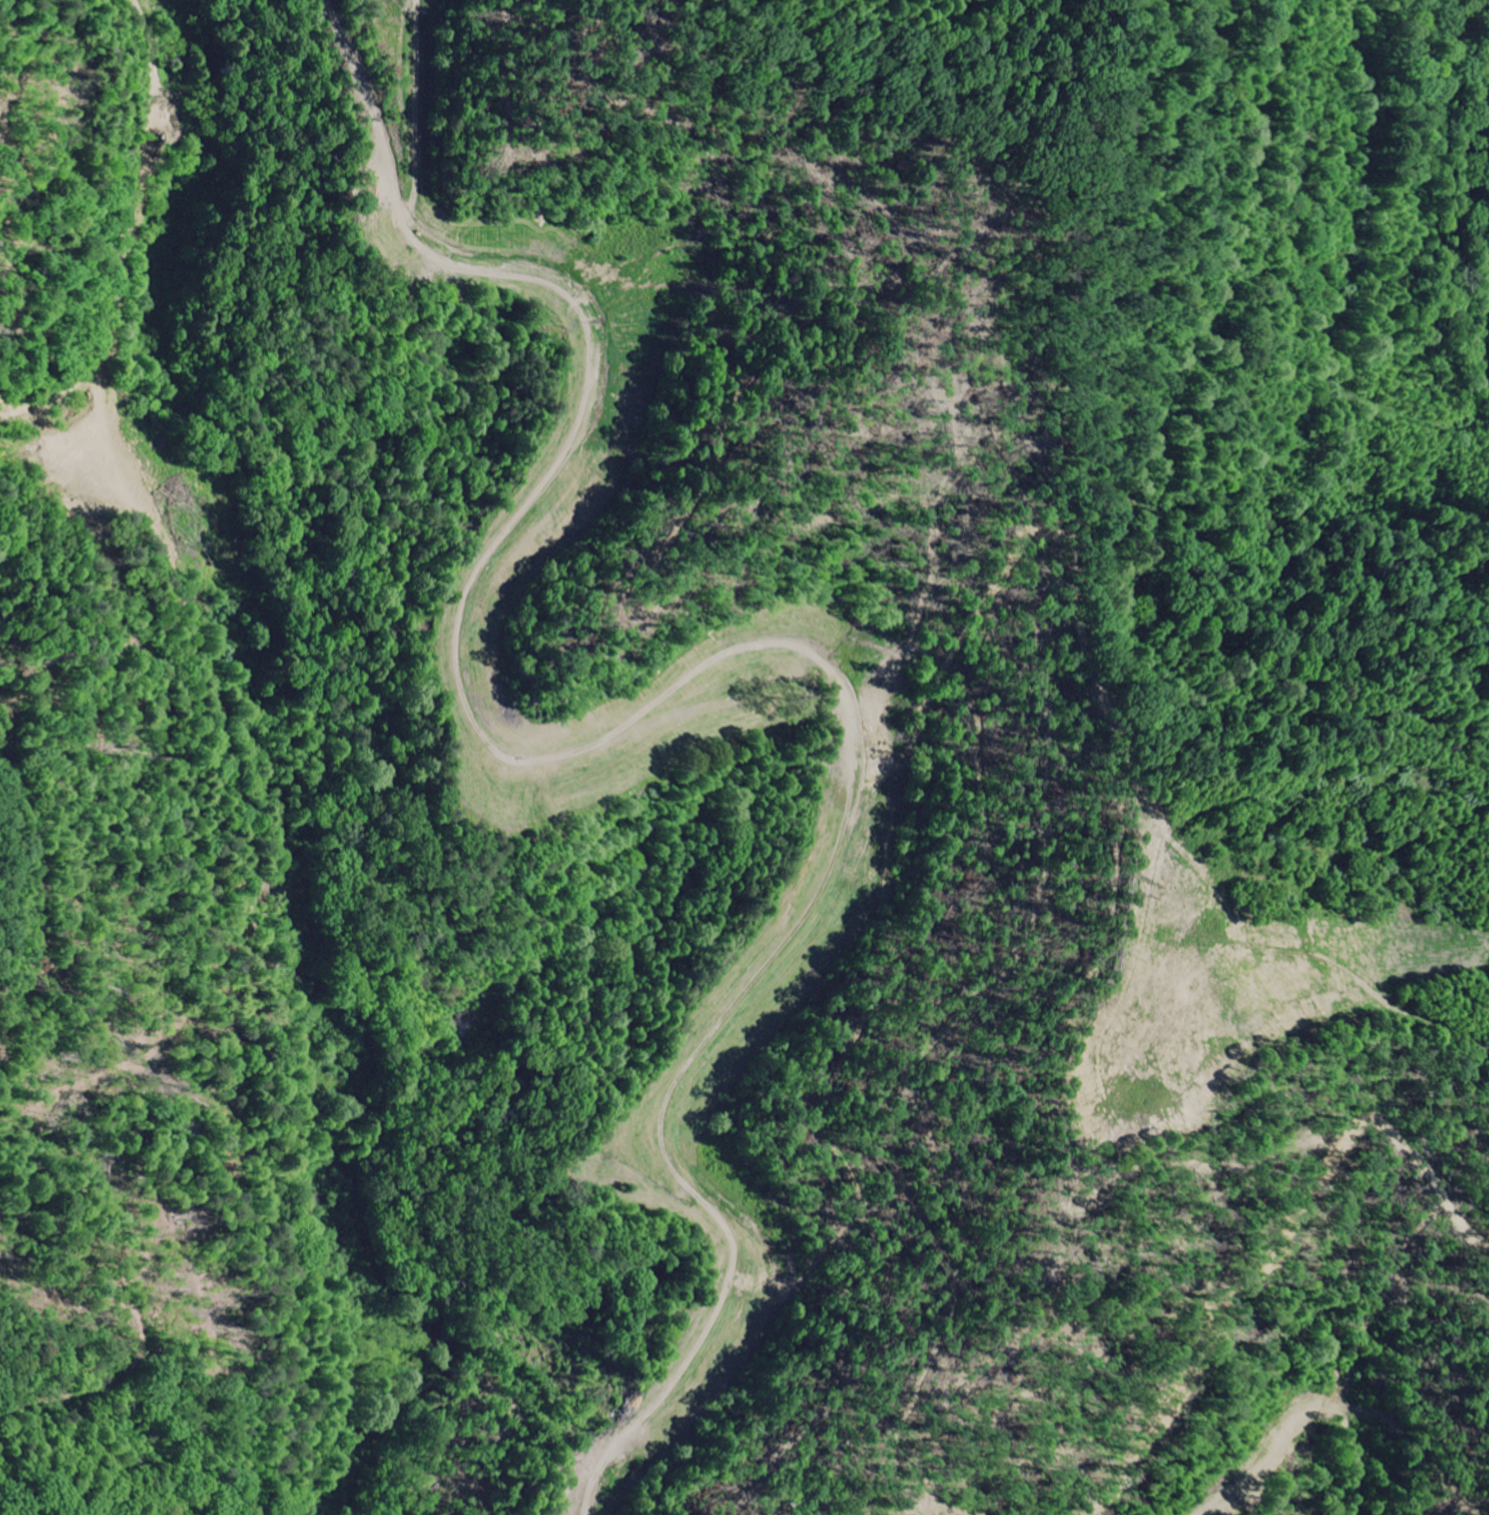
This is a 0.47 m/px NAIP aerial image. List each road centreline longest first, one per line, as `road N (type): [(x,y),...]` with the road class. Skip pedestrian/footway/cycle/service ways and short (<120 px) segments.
road 1 (residential): [(271,1514),(293,1460),(293,1301),(250,1170),(201,946),(201,663),(164,532),(99,450),(89,414),(113,0)]

